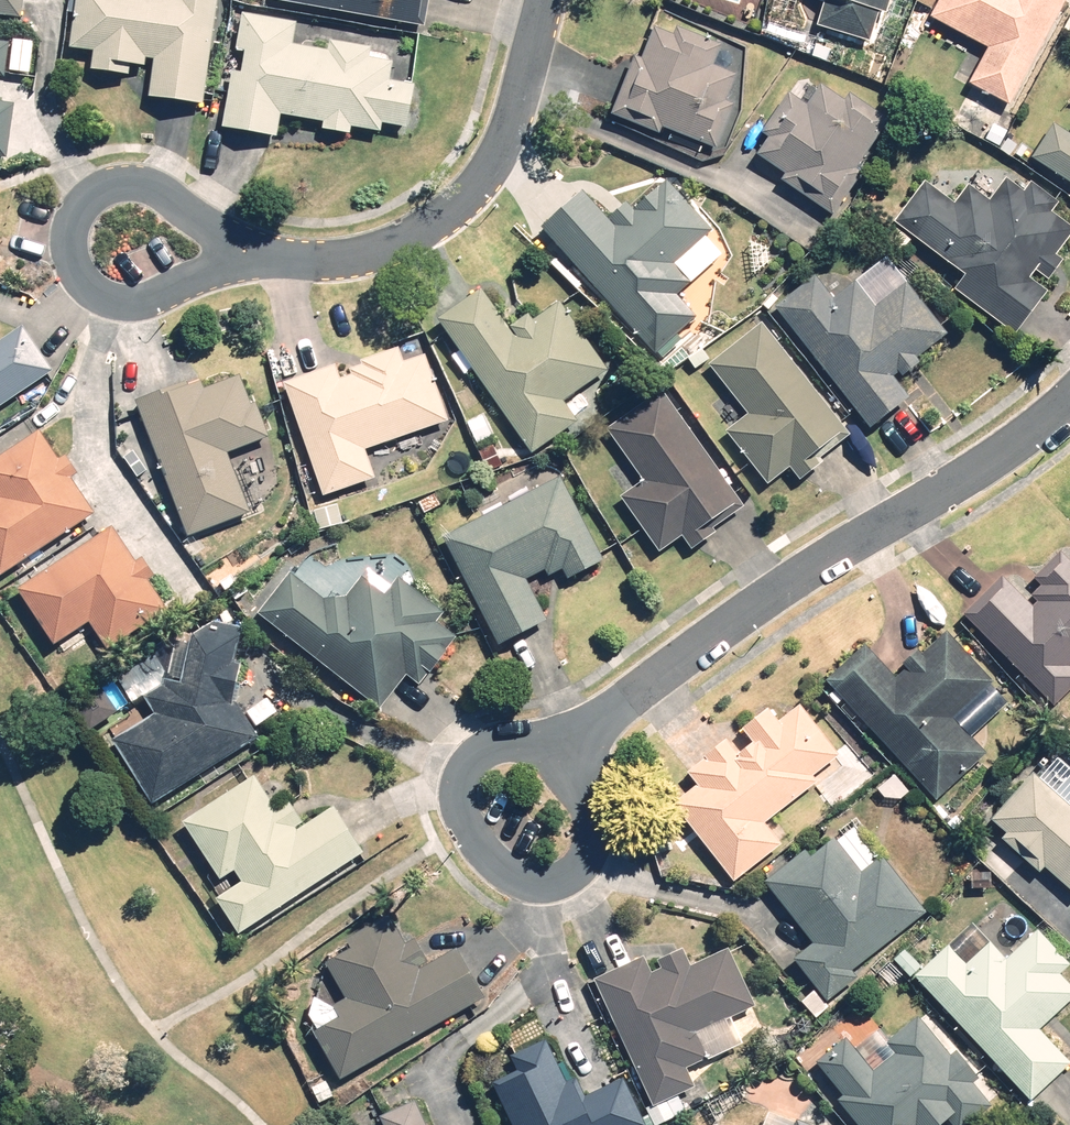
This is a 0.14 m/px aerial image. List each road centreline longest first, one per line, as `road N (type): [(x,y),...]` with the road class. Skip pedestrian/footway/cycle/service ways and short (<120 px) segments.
road 1 (residential): [(1069,395),(583,731)]
road 2 (residential): [(543,0),(520,100),(487,172),(442,225),(352,260),(240,258)]
road 3 (residential): [(583,731),(594,838),(575,882),(532,886),(463,828),(453,787),(484,748),(535,741)]
road 4 (residential): [(240,258),(145,297),(108,293),(75,259),(80,208),(120,175),(159,184),(195,208)]

